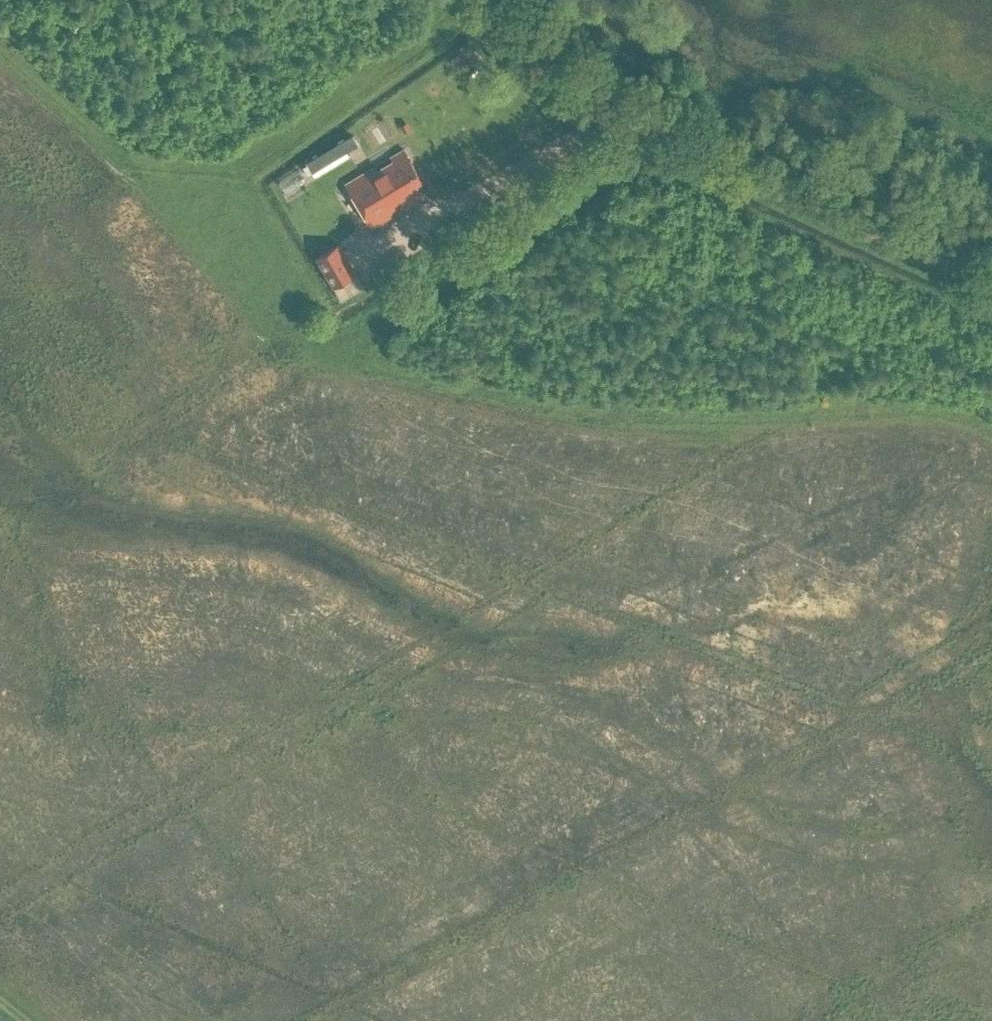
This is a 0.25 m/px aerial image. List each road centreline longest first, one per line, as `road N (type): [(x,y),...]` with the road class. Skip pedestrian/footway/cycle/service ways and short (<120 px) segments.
road 1 (track): [(991,286),(618,121),(451,0)]

